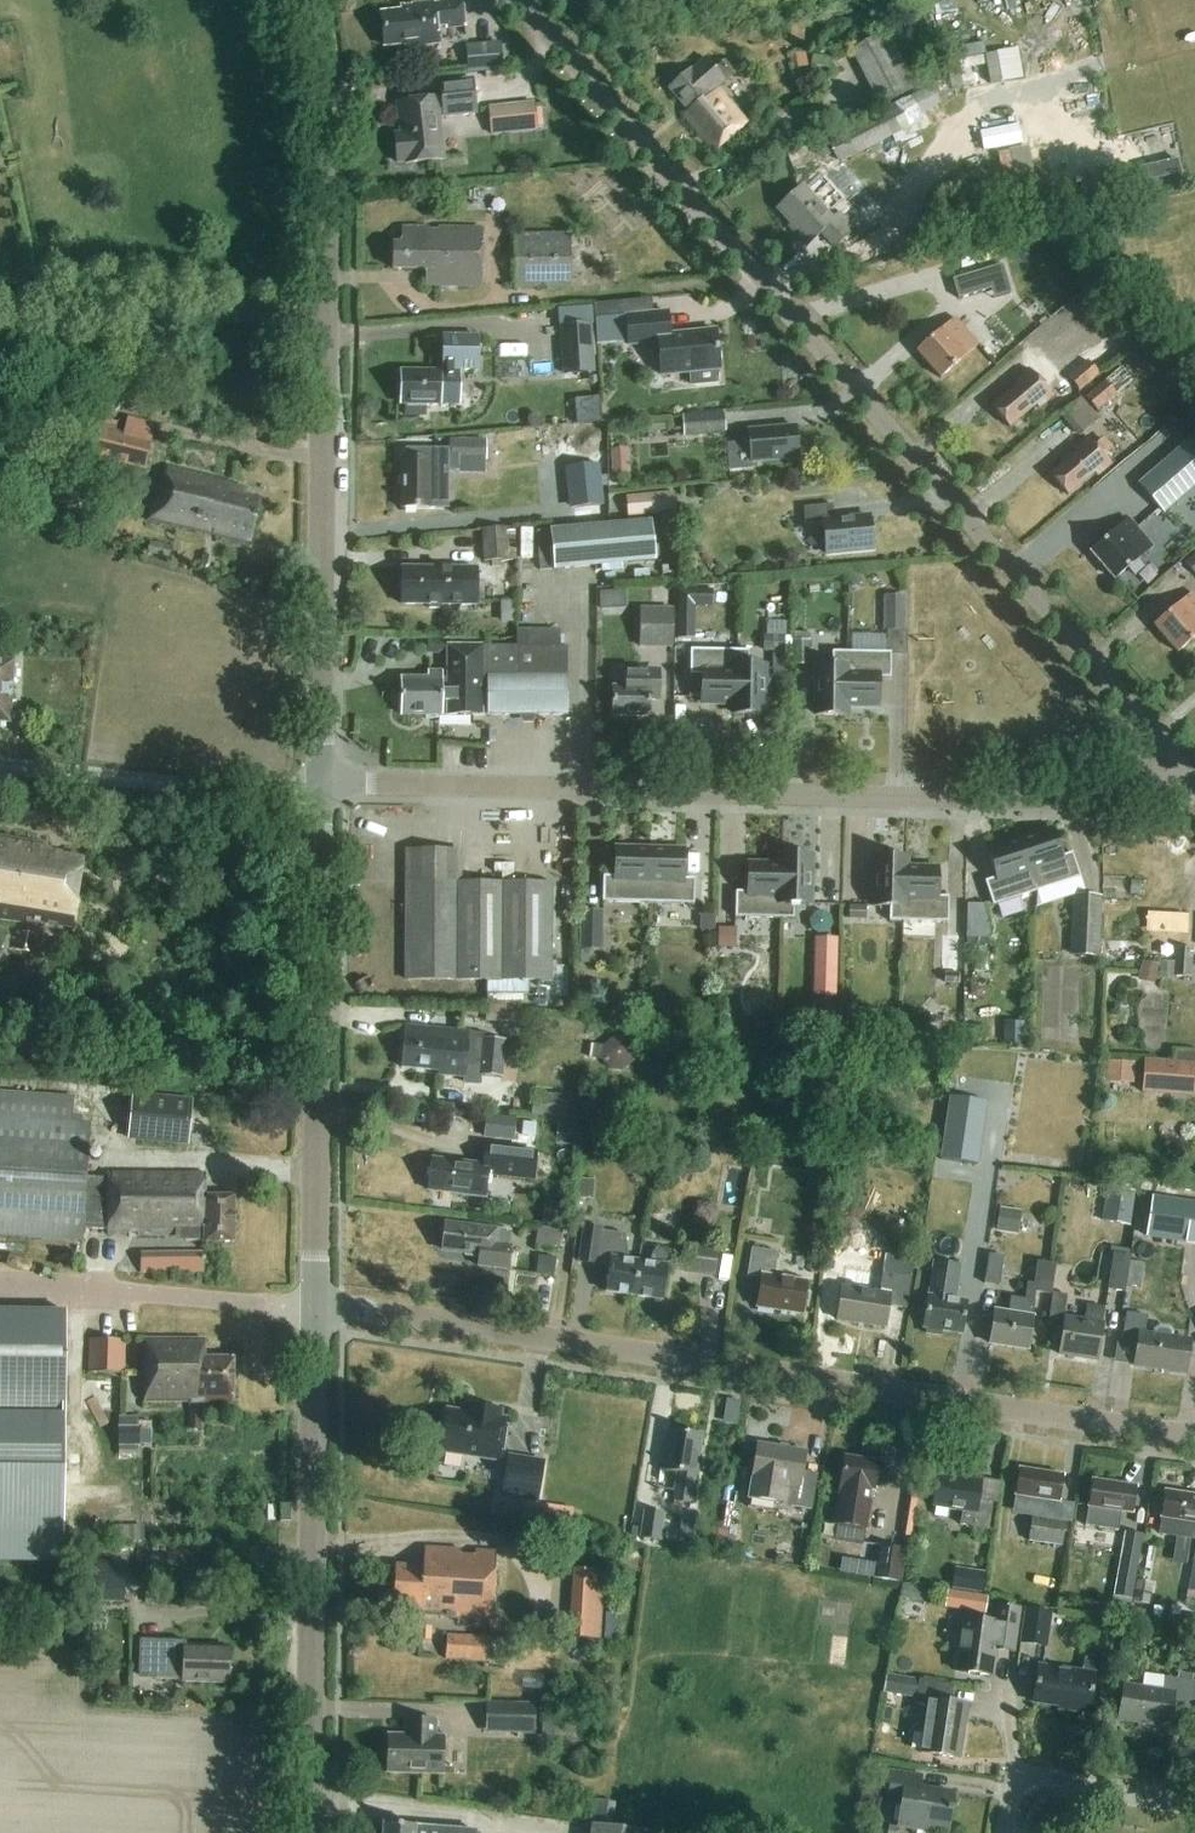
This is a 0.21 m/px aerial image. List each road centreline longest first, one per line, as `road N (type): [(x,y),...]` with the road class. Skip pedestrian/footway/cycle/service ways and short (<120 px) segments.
road 1 (residential): [(1167,752),(518,0)]
road 2 (unclassified): [(1194,1440),(360,1310),(315,1311)]
road 3 (residential): [(322,784),(1102,799),(1132,785),(1167,752)]
road 4 (tertiary): [(322,784),(322,123),(303,0)]
road 5 (tertiary): [(315,1311),(322,784)]
road 6 (tertiary): [(307,1832),(315,1311)]
road 7 (residential): [(1005,1832),(1022,1777),(1194,1802)]

